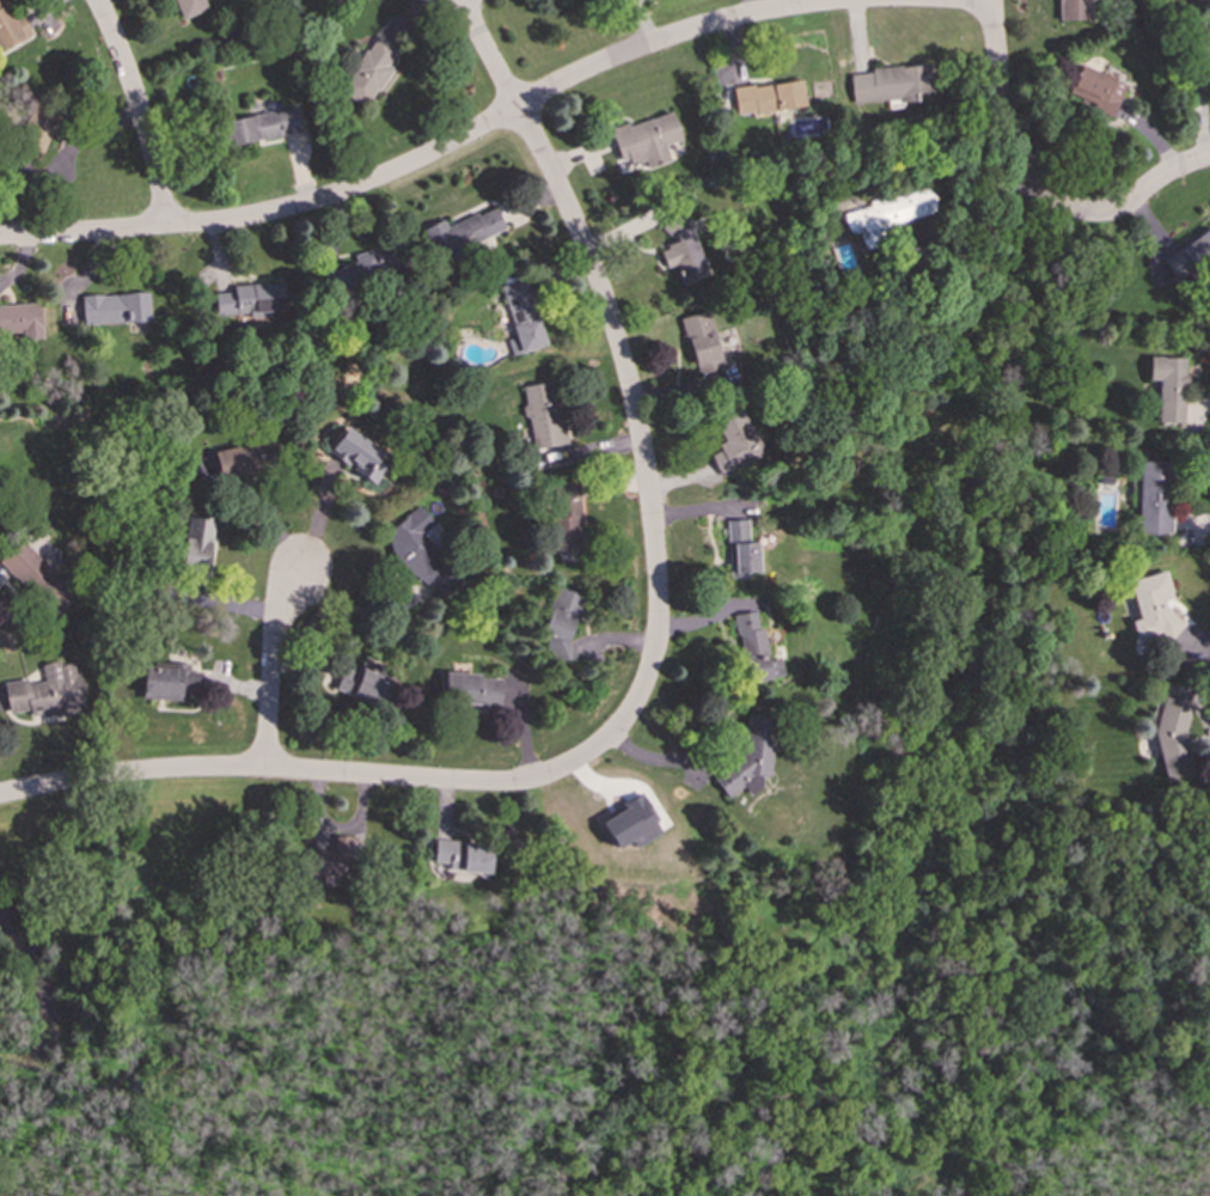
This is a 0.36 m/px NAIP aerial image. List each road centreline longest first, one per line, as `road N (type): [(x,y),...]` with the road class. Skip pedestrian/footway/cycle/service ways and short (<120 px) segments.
road 1 (residential): [(852,0),(777,10),(637,49),(552,86),(417,163),(281,212),(0,237)]
road 2 (residential): [(612,733),(631,710),(655,639),(658,576),(644,462),(582,243),(515,106)]
road 3 (residential): [(612,733),(569,765),(505,783),(262,768),(81,779),(0,795)]
road 4 (residential): [(1081,215),(1033,177),(1013,139),(992,0)]
road 5 (residential): [(167,227),(142,118),(96,0)]
road 6 (residential): [(262,768),(274,626),(298,566)]
road 7 (residential): [(1209,156),(1153,182),(1114,213),(1081,215)]
road 8 (residential): [(515,106),(459,0)]

